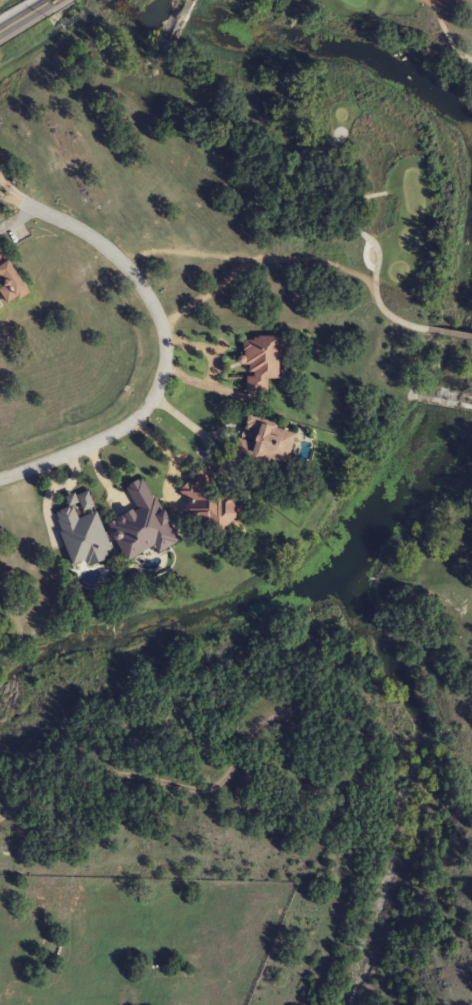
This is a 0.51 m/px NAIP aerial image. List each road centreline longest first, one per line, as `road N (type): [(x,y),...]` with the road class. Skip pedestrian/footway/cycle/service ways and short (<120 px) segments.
road 1 (residential): [(0,477),(117,431),(158,383),(165,353),(162,323),(124,262),(95,237),(0,193)]

